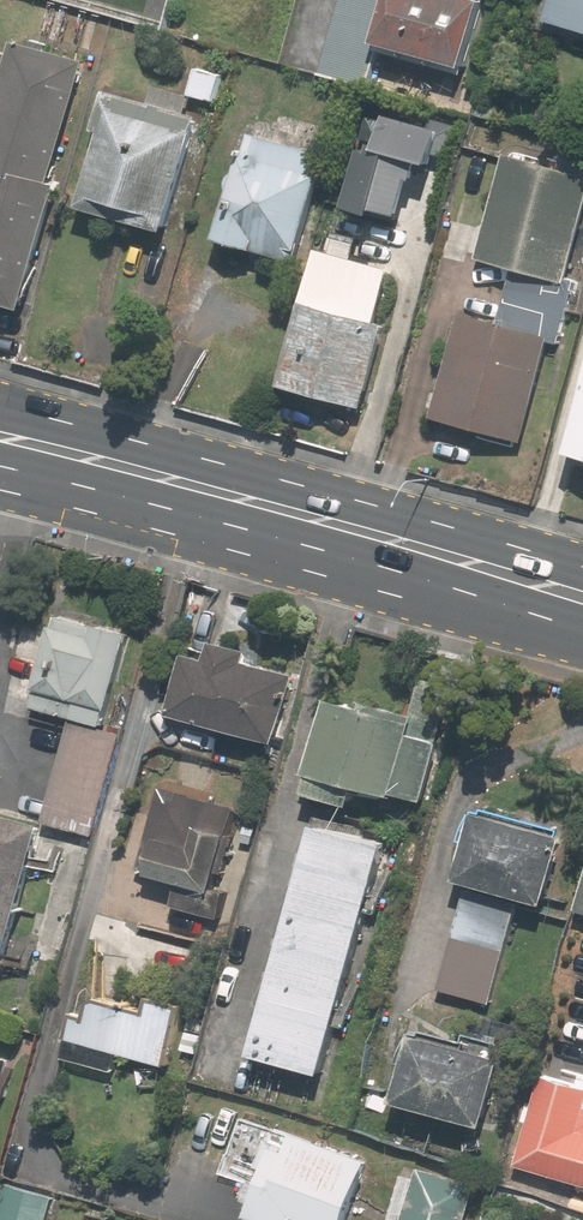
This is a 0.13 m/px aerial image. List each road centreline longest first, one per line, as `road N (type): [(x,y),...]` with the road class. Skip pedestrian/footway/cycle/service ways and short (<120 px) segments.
road 1 (primary): [(0,440),(582,603)]

